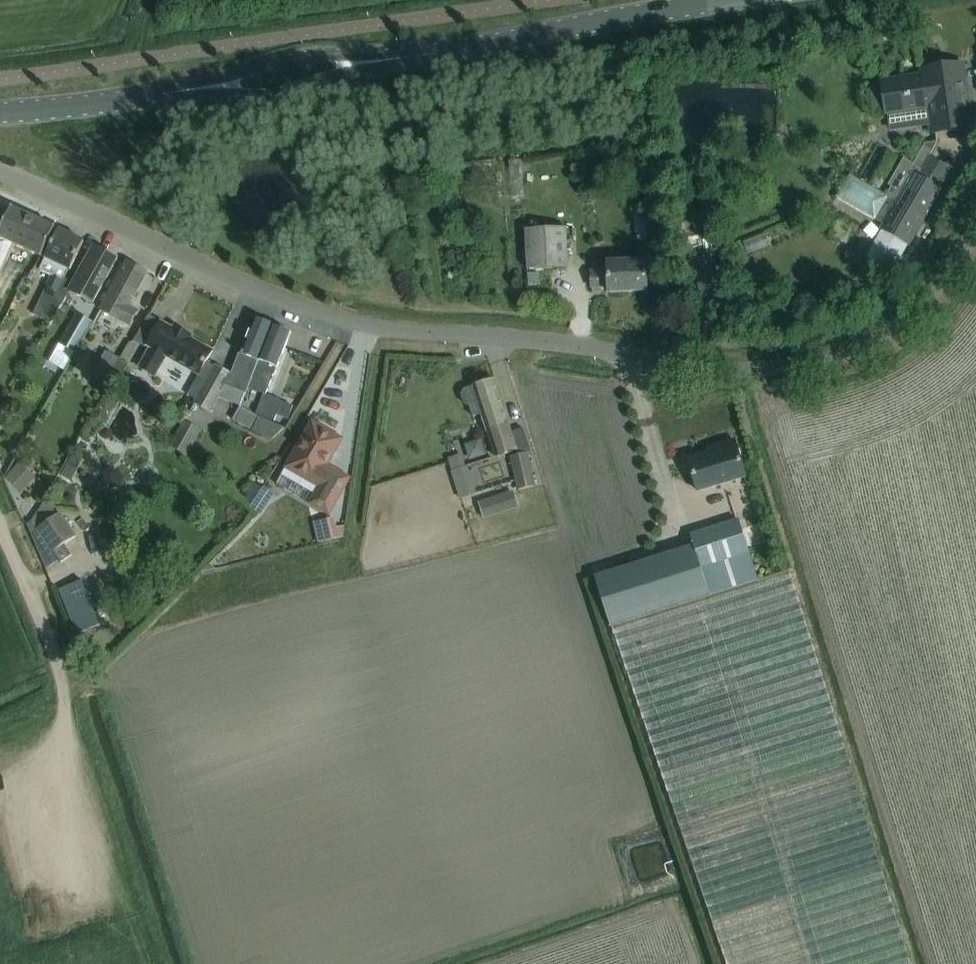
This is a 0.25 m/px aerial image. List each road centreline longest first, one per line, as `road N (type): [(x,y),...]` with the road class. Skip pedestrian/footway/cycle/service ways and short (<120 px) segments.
road 1 (residential): [(0,170),(264,292),(346,319),(721,368),(804,364),(868,342),(910,316),(975,225)]
road 2 (tertiary): [(390,58),(748,0)]
road 3 (tertiary): [(193,88),(284,91),(390,58)]
road 4 (tertiary): [(390,58),(308,54),(193,88)]
road 5 (tertiary): [(0,111),(193,88)]
road 6 (track): [(56,677),(0,541)]

